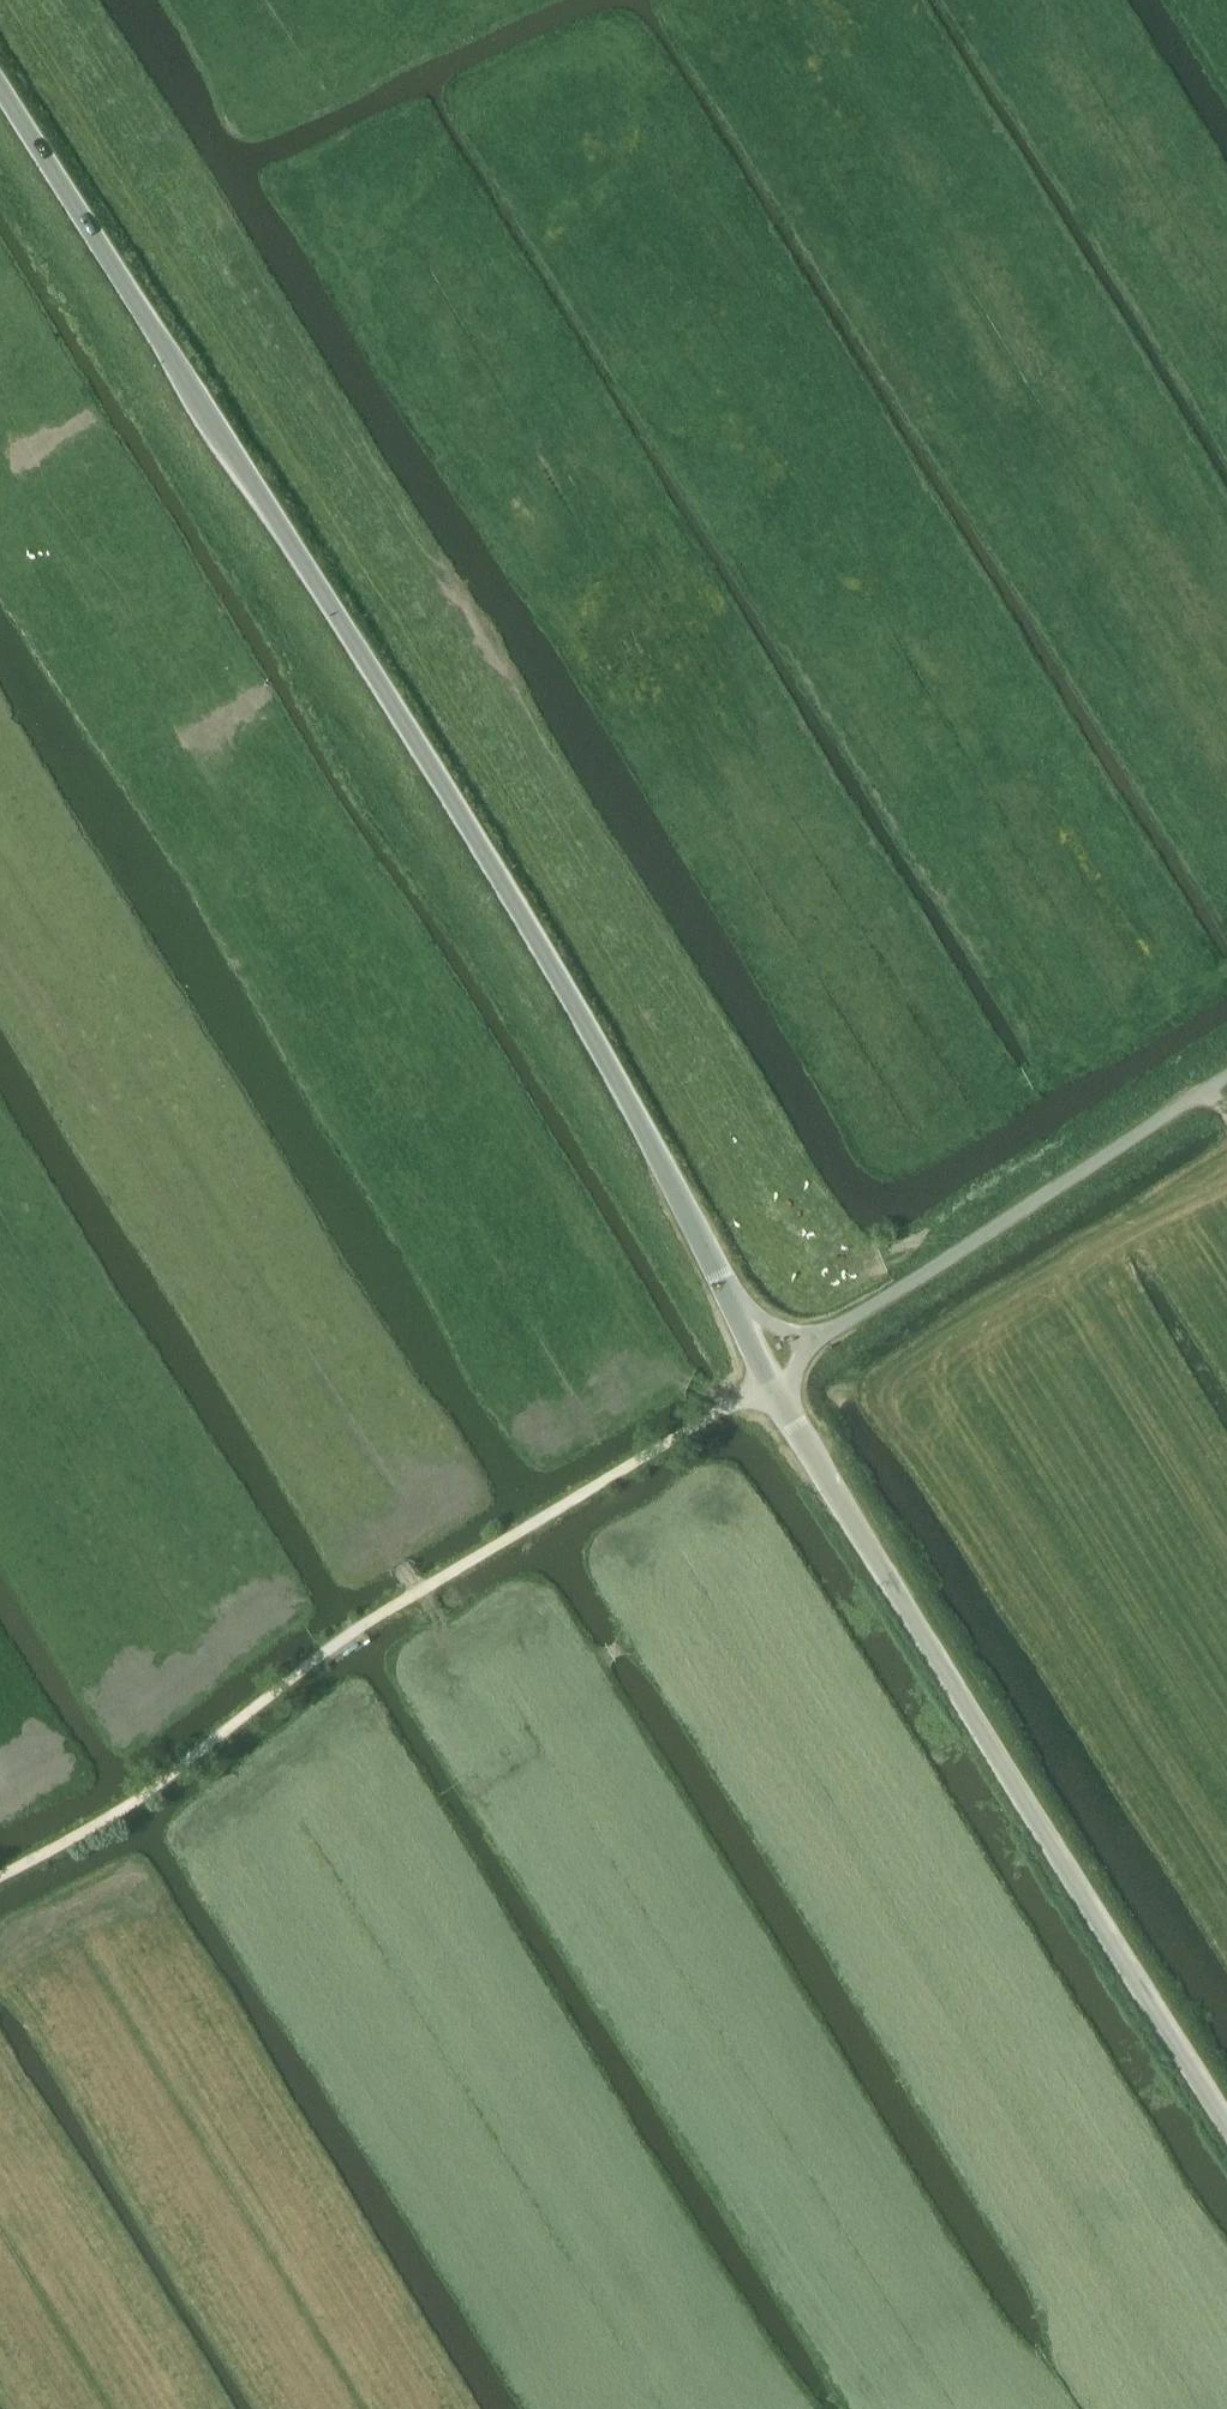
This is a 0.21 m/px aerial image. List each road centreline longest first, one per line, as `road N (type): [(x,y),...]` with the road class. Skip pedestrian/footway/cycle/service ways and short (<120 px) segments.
road 1 (unclassified): [(1226,2123),(903,1614),(768,1383),(580,1023),(0,91)]
road 2 (track): [(0,1877),(181,1771),(348,1639),(768,1383),(822,1338),(1226,1079)]

